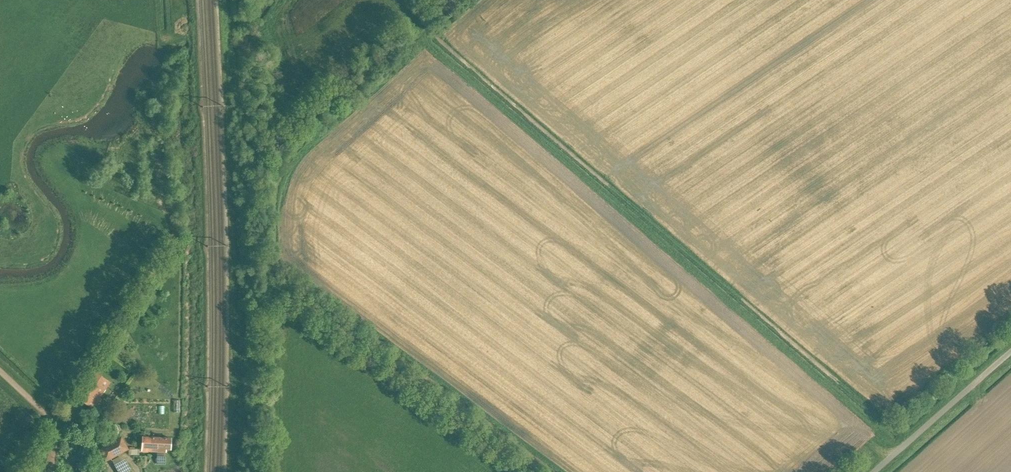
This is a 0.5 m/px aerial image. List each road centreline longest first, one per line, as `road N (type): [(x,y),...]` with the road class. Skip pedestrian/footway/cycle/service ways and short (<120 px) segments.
road 1 (unclassified): [(875,471),(1010,352)]
road 2 (unclassified): [(52,471),(52,421),(0,372)]

